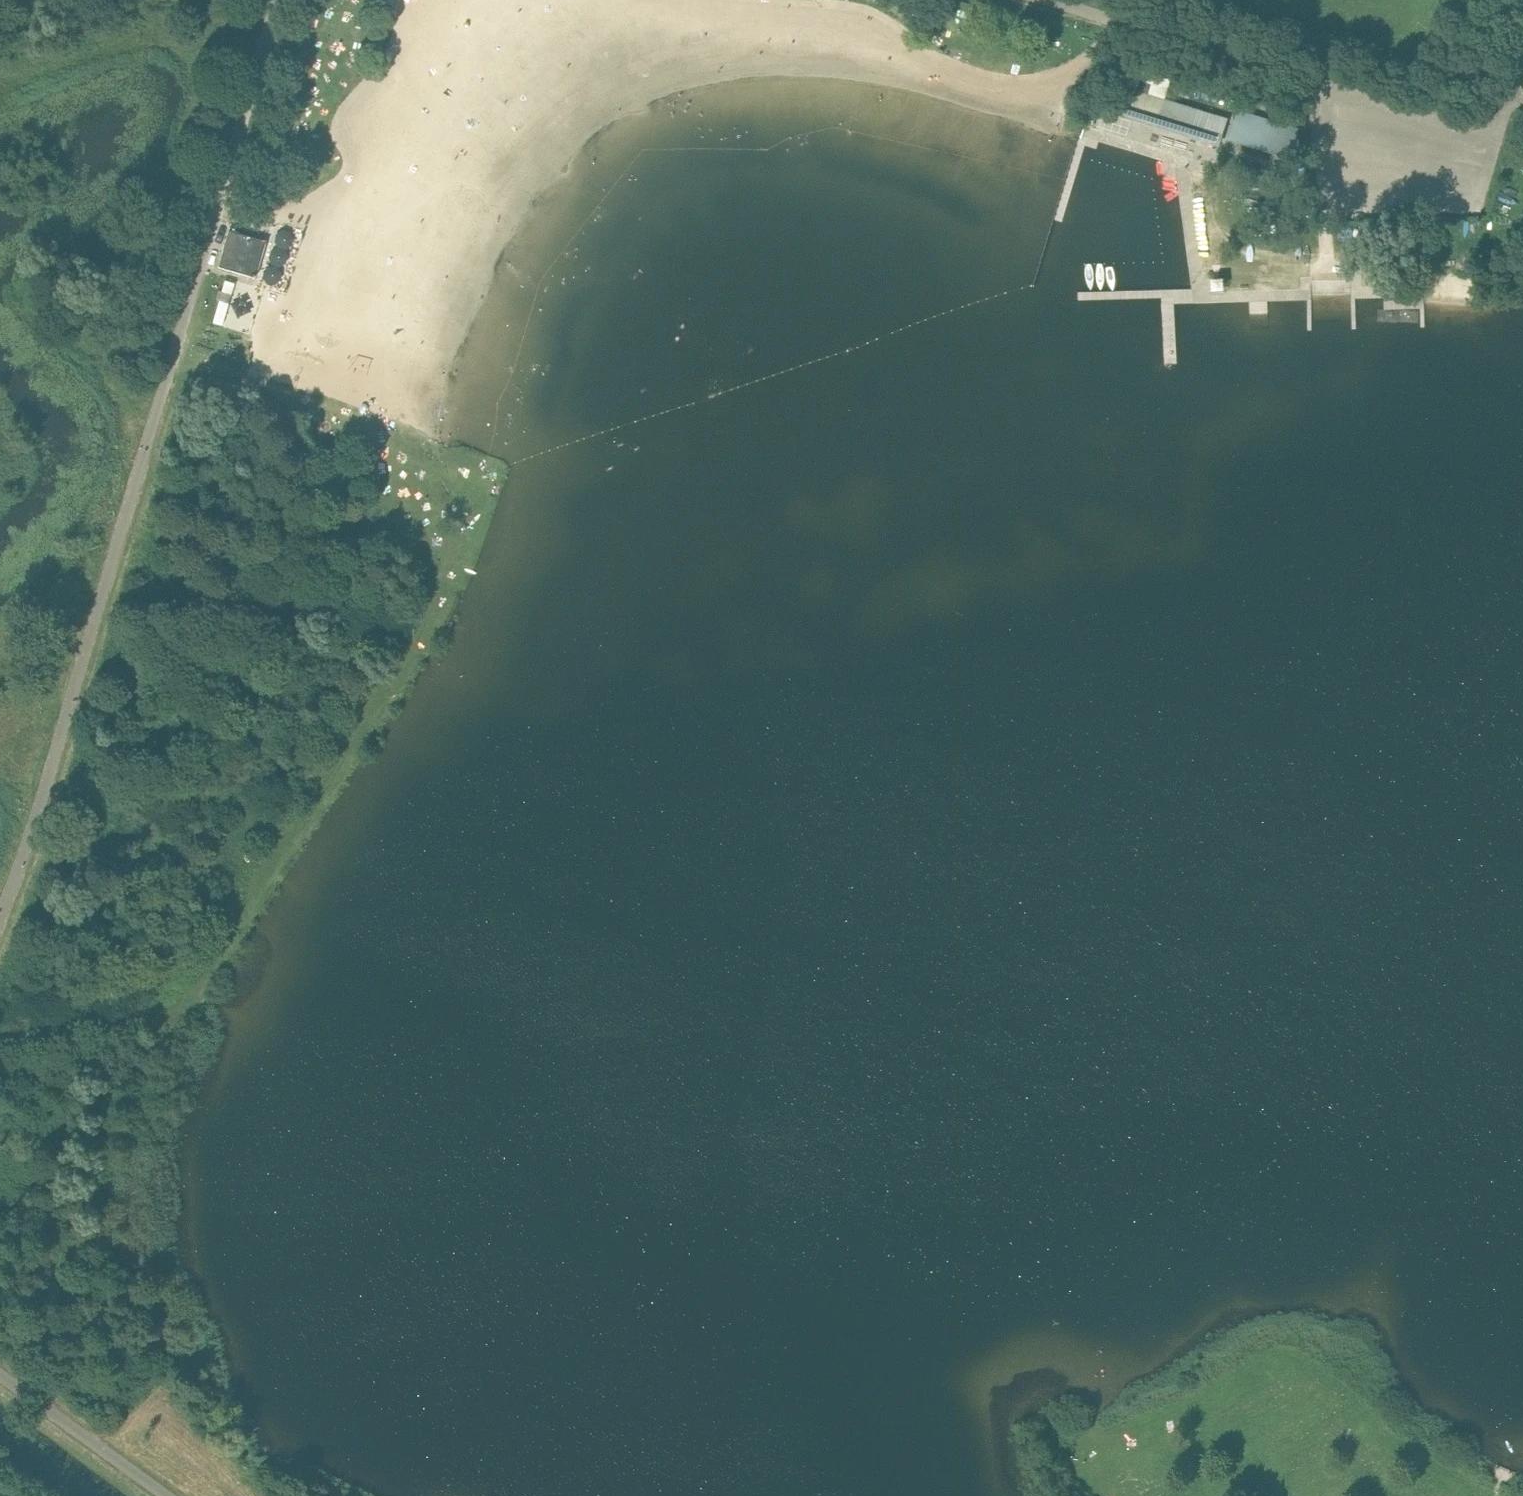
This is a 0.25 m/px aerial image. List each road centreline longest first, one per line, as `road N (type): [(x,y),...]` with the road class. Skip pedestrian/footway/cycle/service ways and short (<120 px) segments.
road 1 (unclassified): [(0,1376),(166,1495)]

